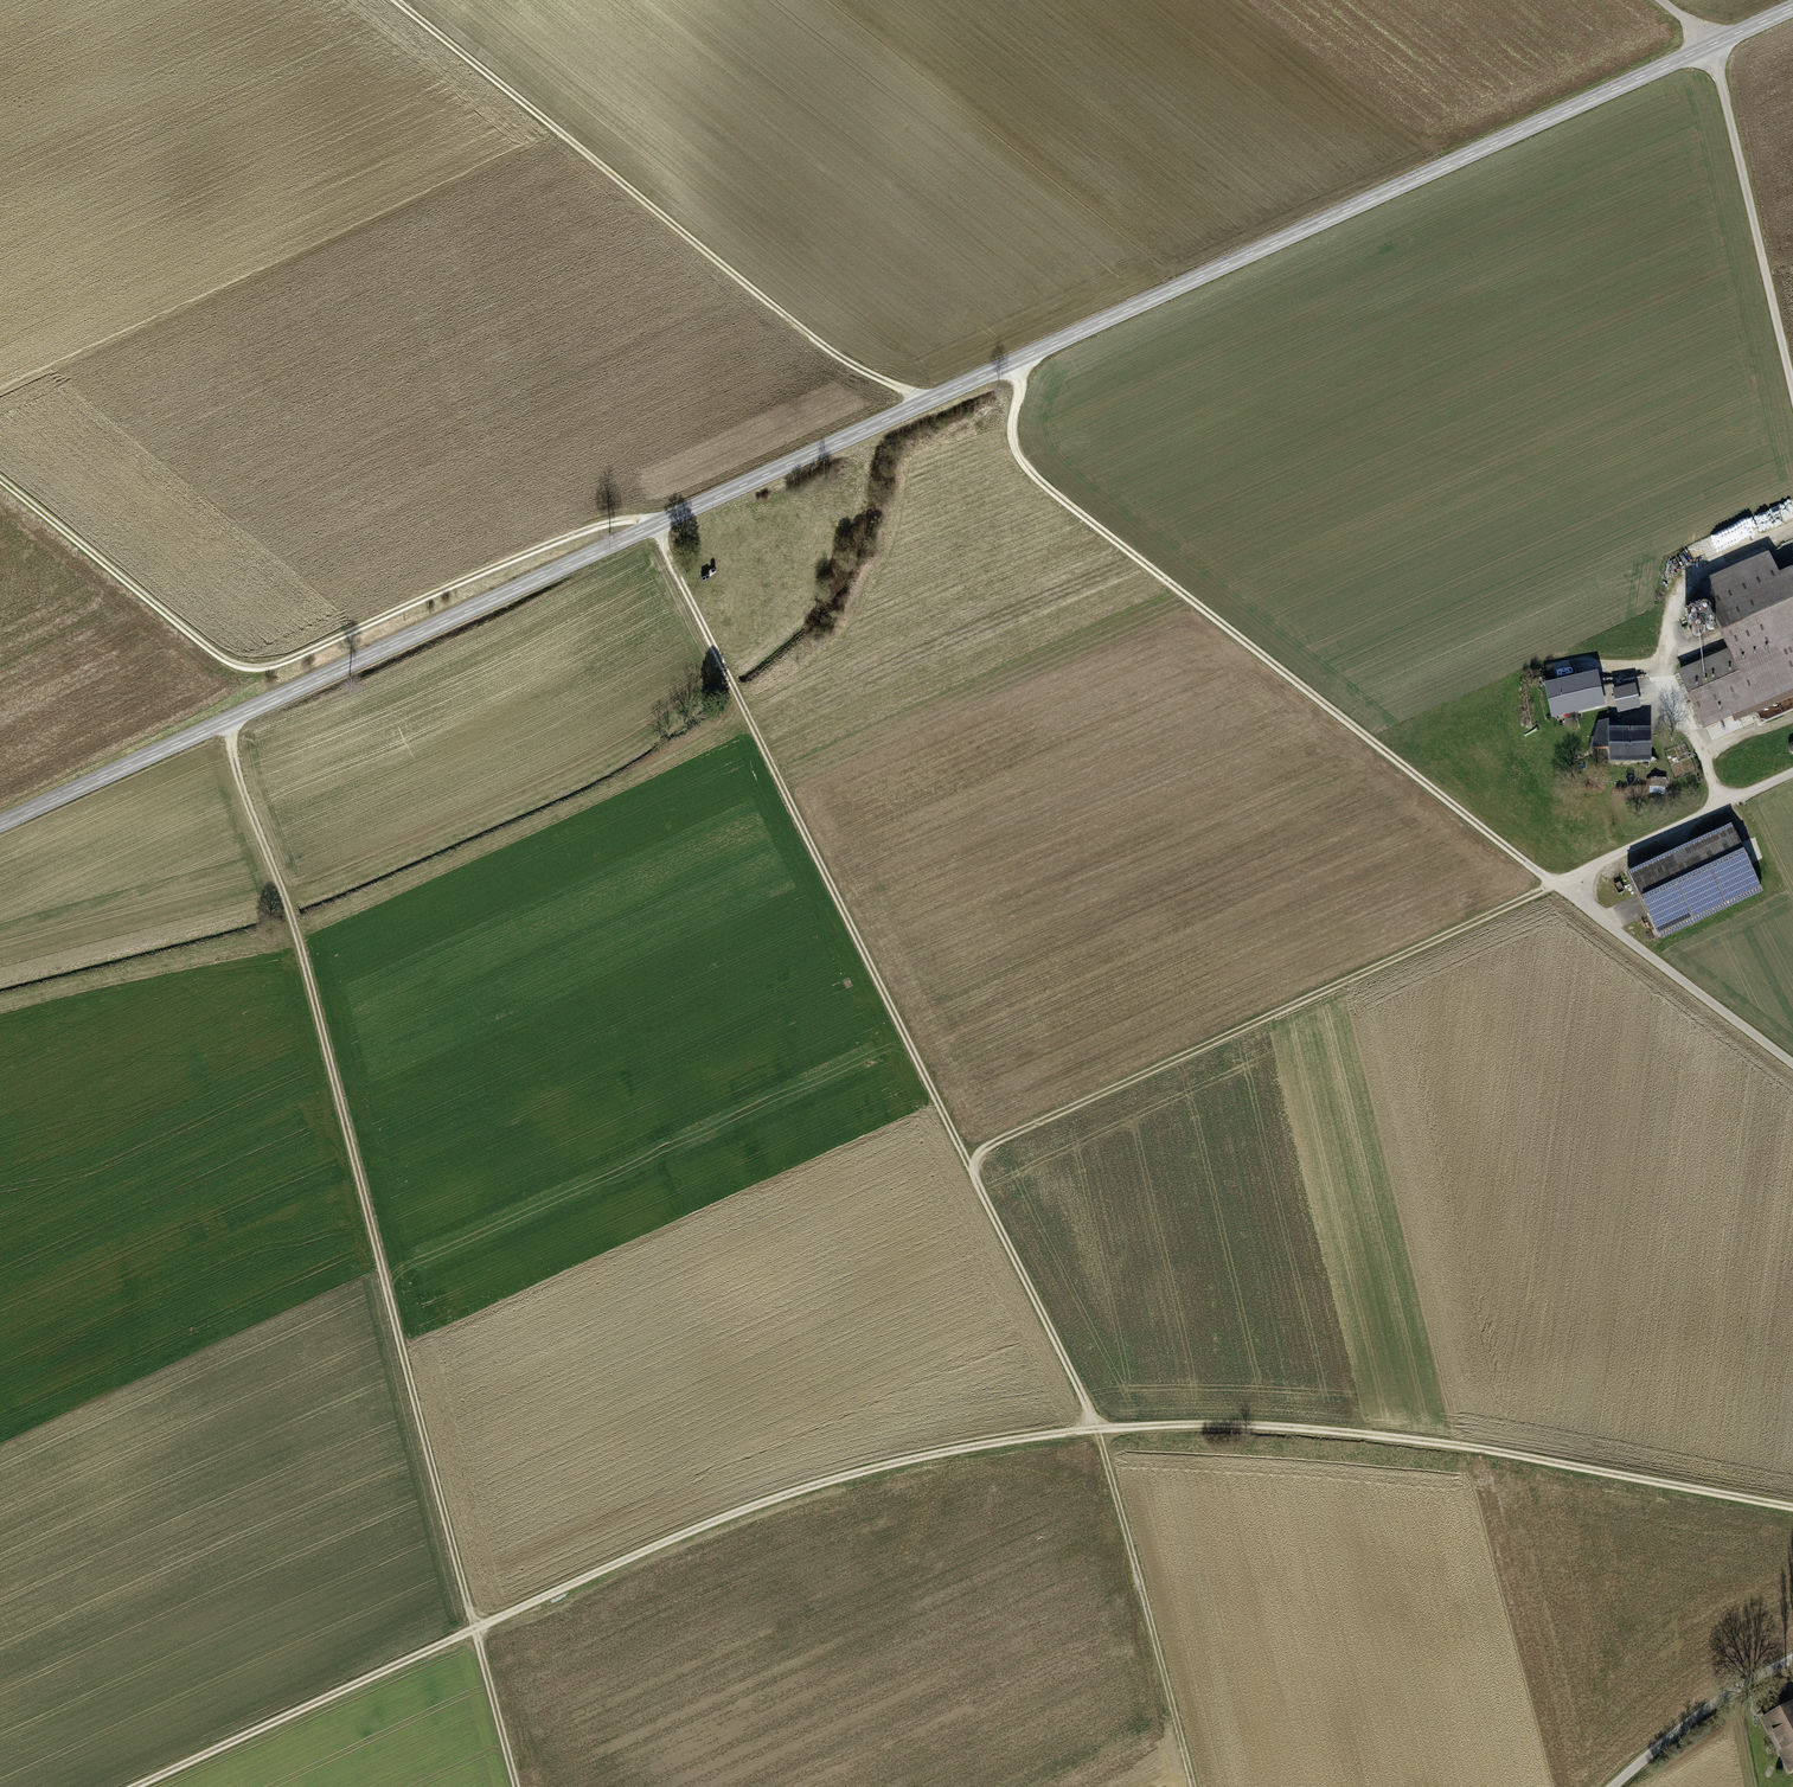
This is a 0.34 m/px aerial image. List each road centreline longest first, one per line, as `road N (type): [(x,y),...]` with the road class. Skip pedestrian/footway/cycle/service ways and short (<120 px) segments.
road 1 (tertiary): [(0,825),(1792,7)]
road 2 (track): [(1792,1507),(1493,1451),(1341,1432),(1197,1424),(1030,1437),(884,1465),(748,1508),(135,1786)]
road 3 (track): [(1193,1786),(1097,1428),(655,525)]
road 4 (track): [(229,721),(239,780),(299,938),(516,1786)]
road 5 (track): [(1030,355),(1012,420),(1013,448),(1037,480),(1555,885)]
road 6 (track): [(0,479),(223,659),(254,669),(290,661),(585,530),(620,520),(655,525)]
road 7 (track): [(972,1172),(992,1144),(1555,885),(1585,886)]
road 8 (track): [(928,400),(820,343),(395,0)]
road 9 (track): [(1792,393),(1713,42),(1661,0)]
road 10 (track): [(1721,809),(1665,676),(1678,584),(1792,527)]
road 11 (track): [(1585,886),(1602,920),(1792,1064)]
road 12 (track): [(1585,886),(1611,857),(1792,774)]
road 13 (unclassified): [(1612,1786),(1693,1720),(1792,1658)]

